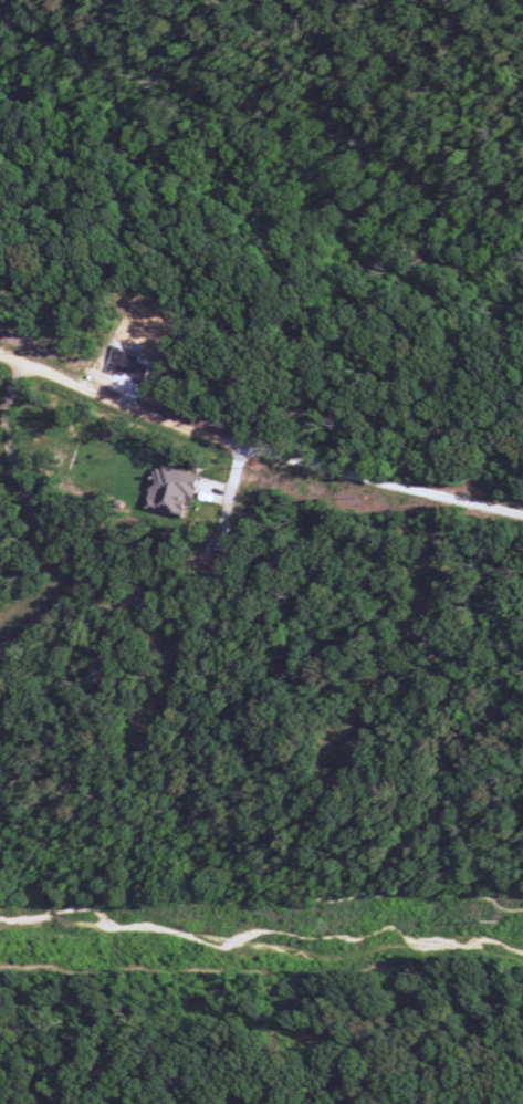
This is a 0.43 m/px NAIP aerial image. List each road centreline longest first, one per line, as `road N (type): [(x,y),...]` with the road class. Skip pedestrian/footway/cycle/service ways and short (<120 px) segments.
road 1 (residential): [(522,518),(248,451),(0,357)]
road 2 (residential): [(248,451),(229,529),(203,565),(146,606),(75,581),(25,493),(9,418),(25,367)]
road 3 (residential): [(451,499),(431,591),(397,670),(342,752)]
road 4 (residential): [(146,606),(175,658),(177,692),(163,727)]

